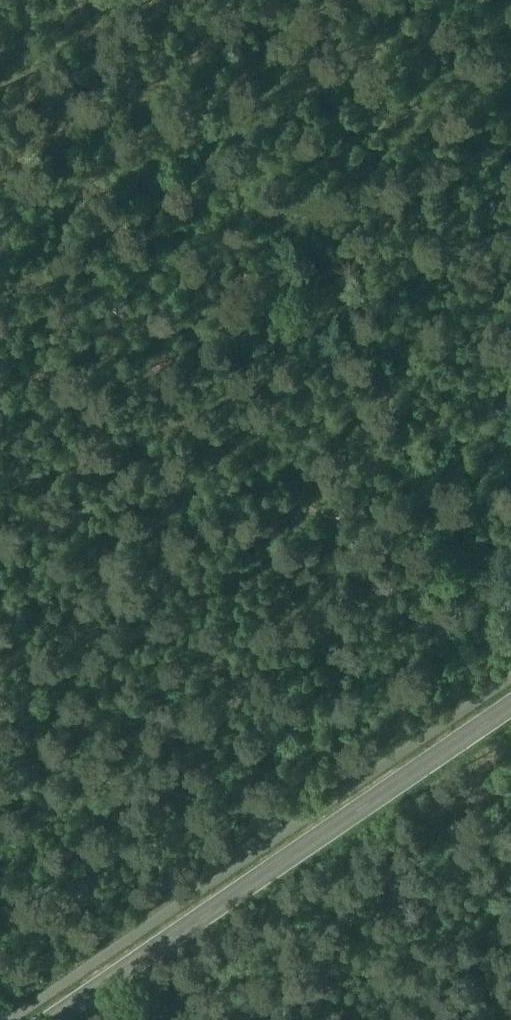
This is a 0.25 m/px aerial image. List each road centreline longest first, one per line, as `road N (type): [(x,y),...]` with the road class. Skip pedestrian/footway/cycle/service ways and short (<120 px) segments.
road 1 (tertiary): [(50,1019),(510,705)]
road 2 (track): [(162,0),(316,268),(510,134)]
road 3 (track): [(190,923),(263,1019)]

